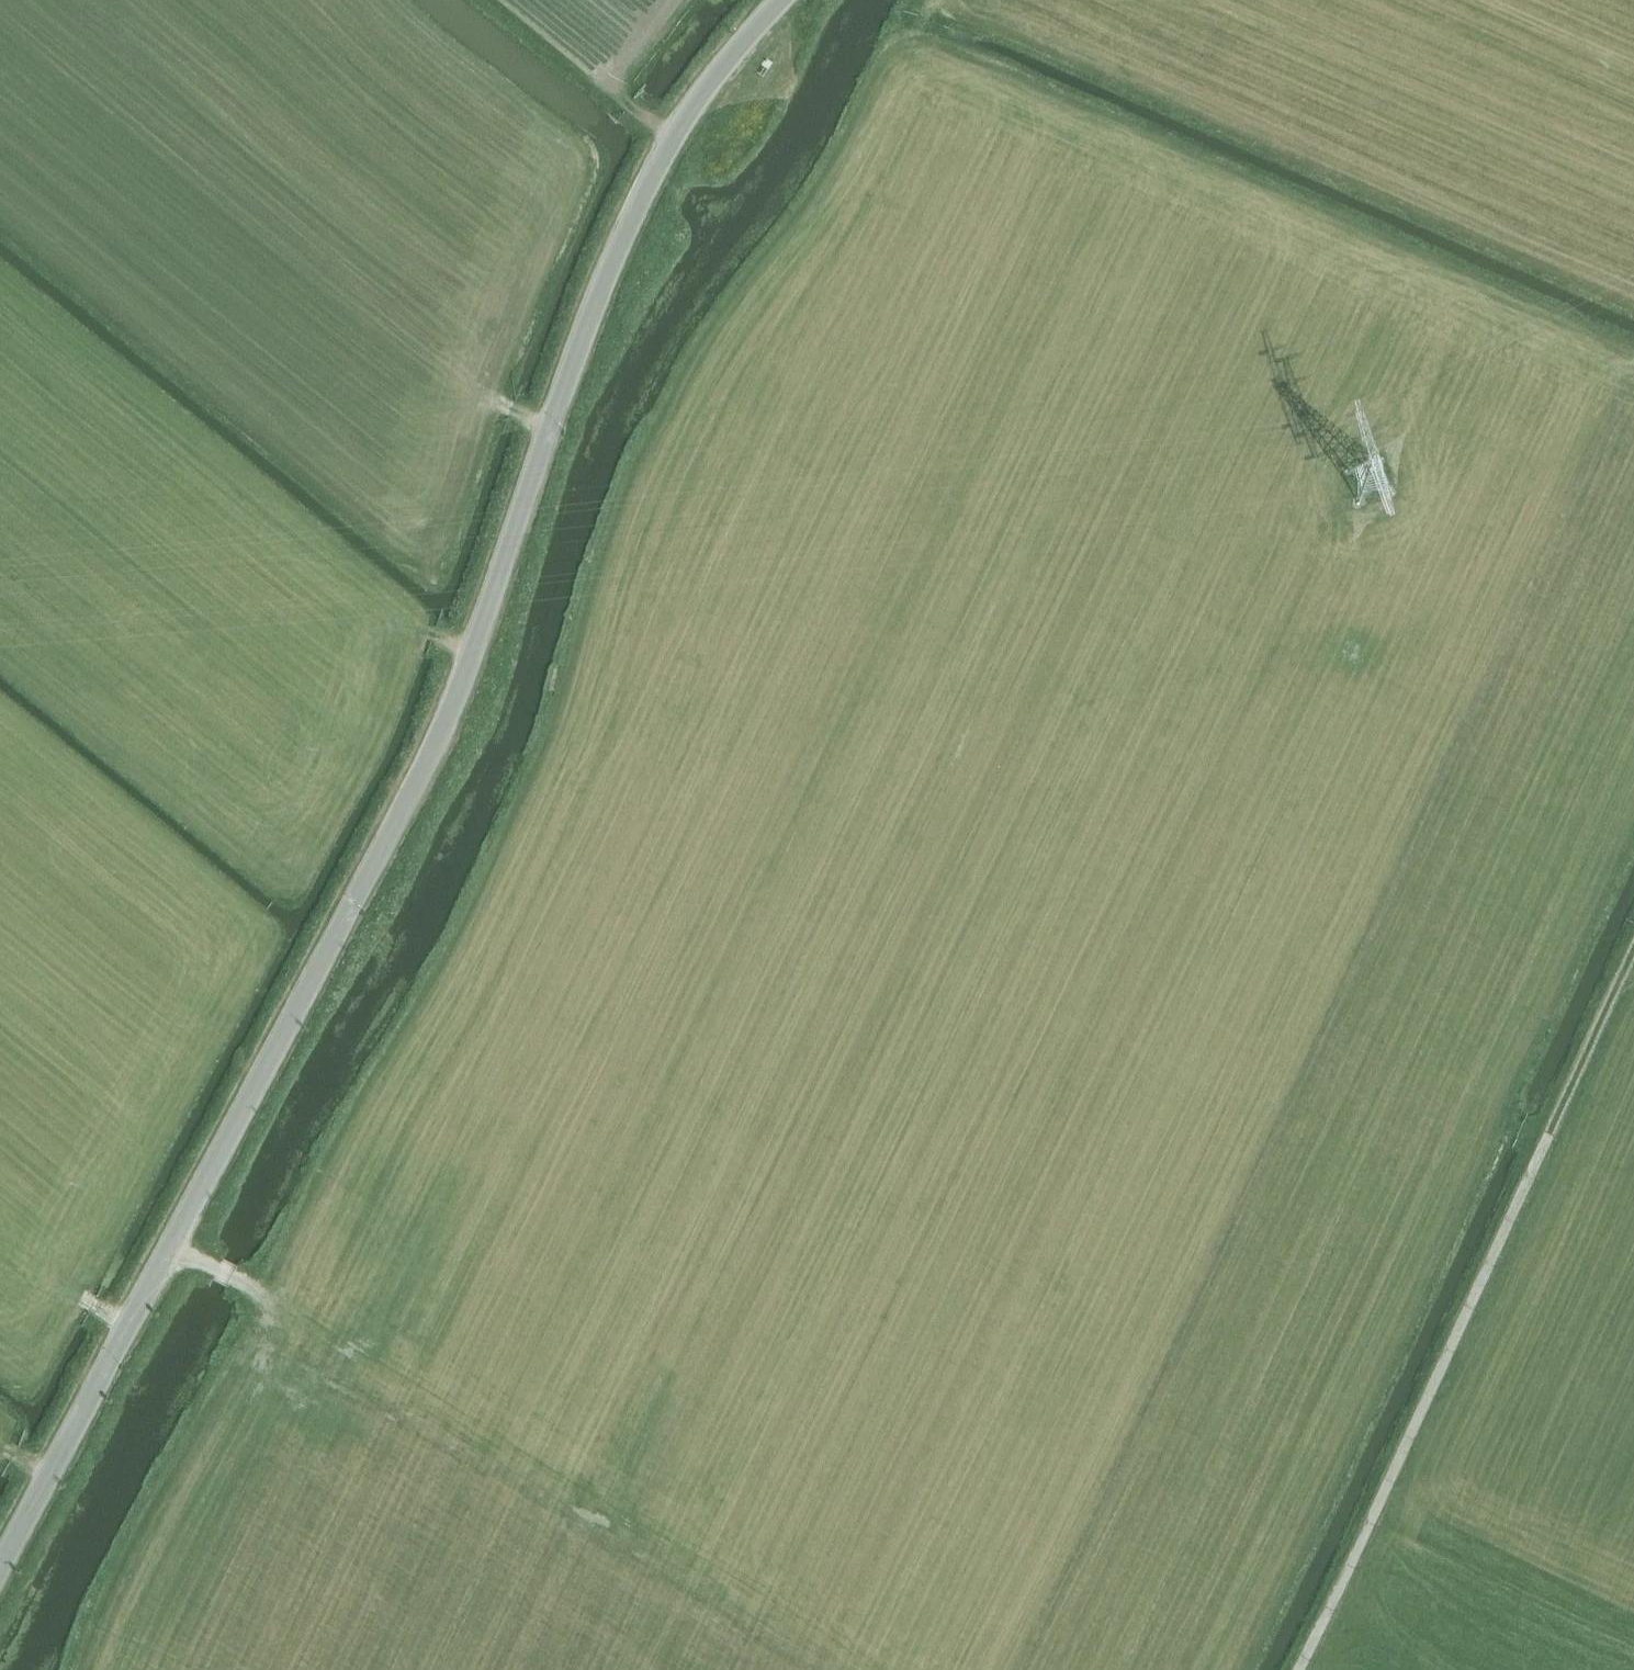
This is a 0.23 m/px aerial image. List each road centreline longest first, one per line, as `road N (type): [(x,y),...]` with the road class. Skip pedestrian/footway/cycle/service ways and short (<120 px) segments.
road 1 (tertiary): [(0,1571),(456,718),(616,247),(665,149),(788,0)]
road 2 (track): [(308,1325),(173,1250)]

